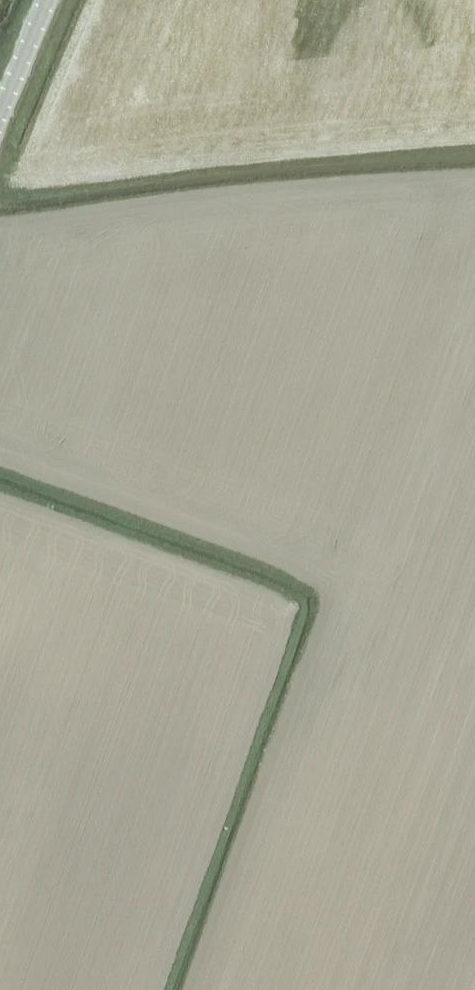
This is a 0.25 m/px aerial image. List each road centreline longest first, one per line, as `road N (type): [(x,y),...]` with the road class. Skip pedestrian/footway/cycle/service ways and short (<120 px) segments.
road 1 (tertiary): [(0,113),(47,0)]

